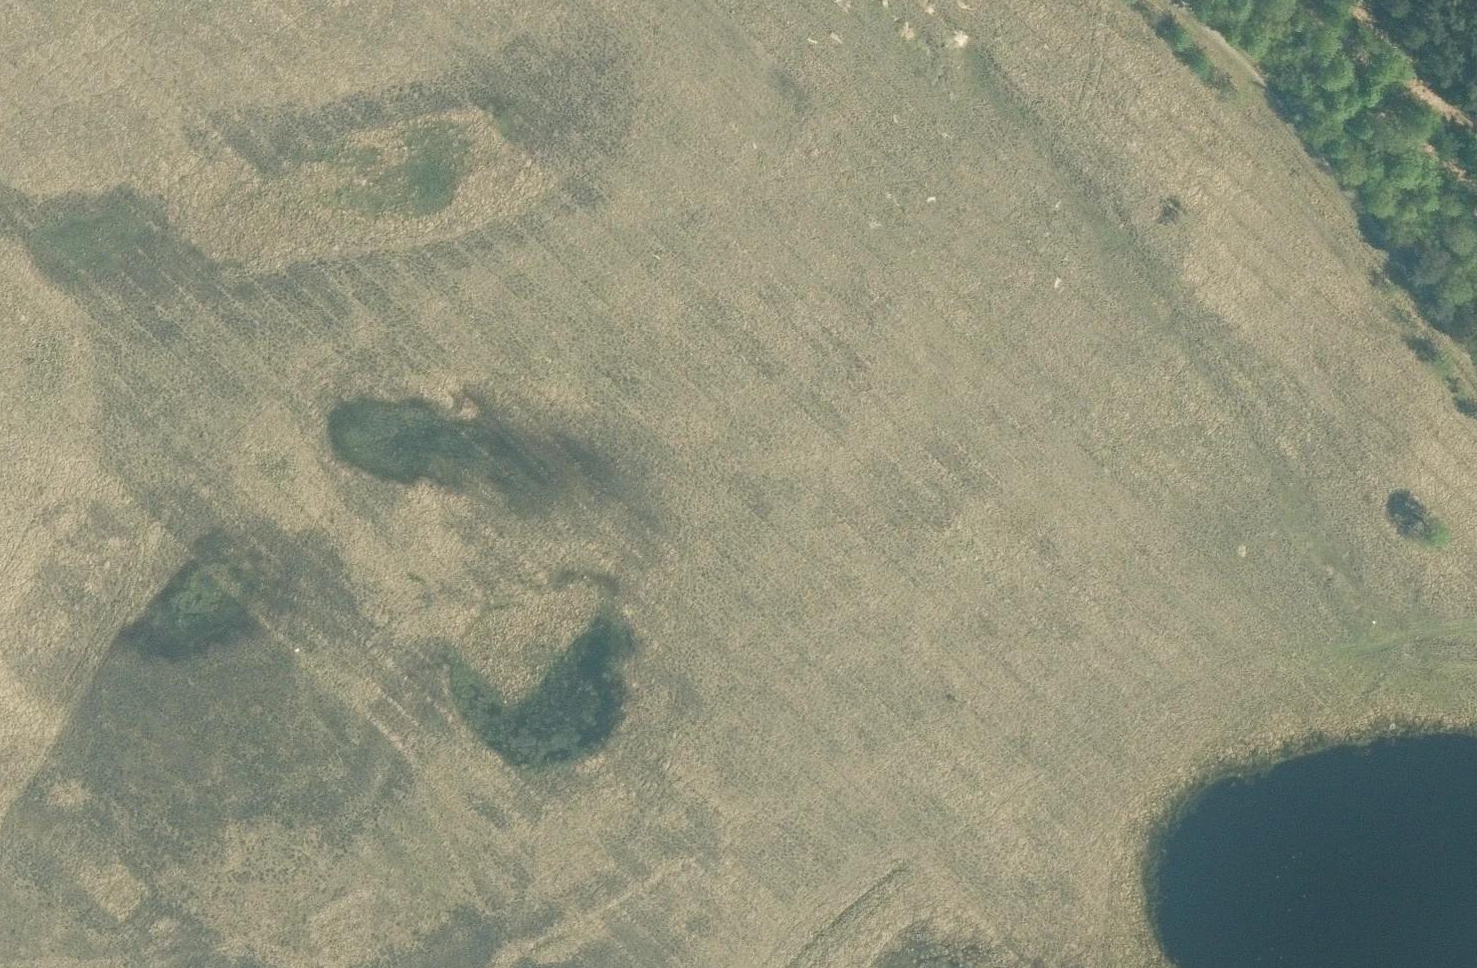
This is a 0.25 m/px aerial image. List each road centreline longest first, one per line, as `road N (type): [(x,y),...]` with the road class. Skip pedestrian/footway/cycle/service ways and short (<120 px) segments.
road 1 (track): [(1179,0),(1275,98),(1476,361)]

